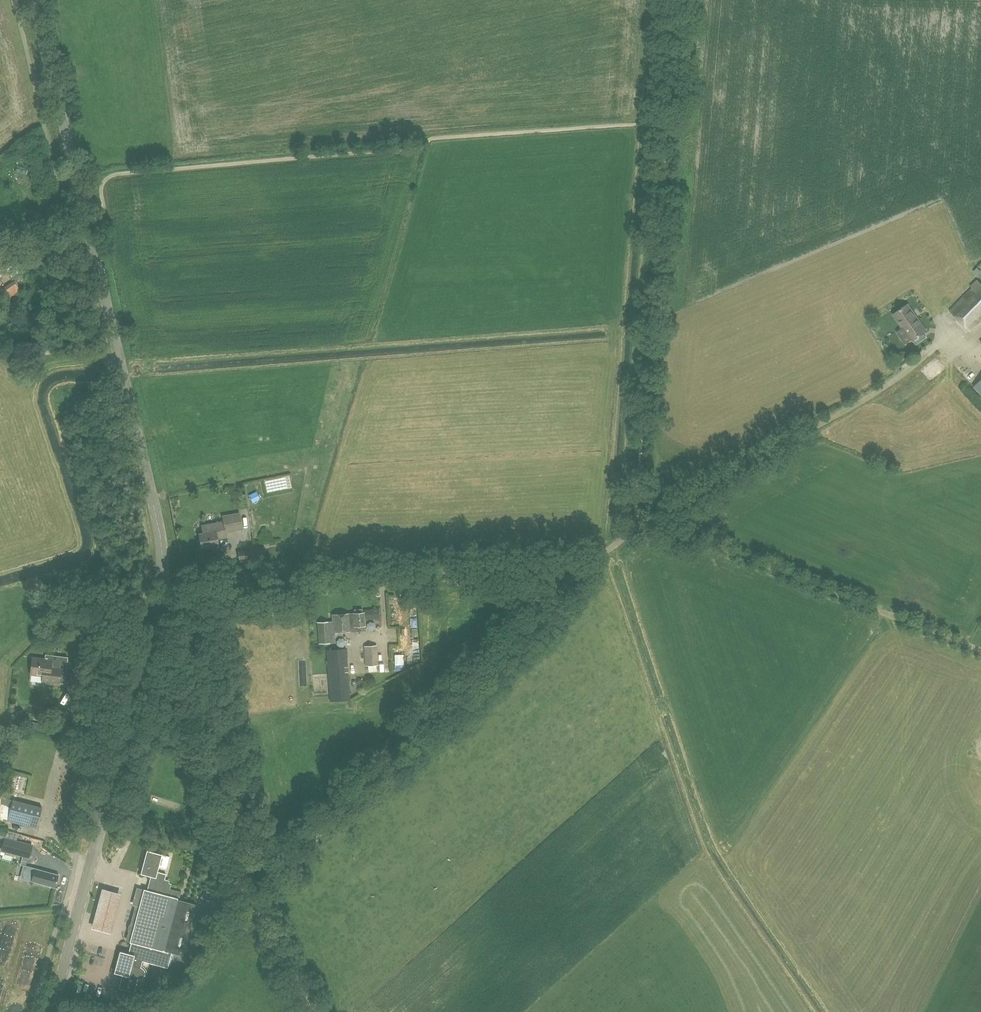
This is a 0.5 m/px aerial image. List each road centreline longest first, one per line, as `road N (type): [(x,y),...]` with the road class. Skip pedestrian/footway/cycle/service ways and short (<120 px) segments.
road 1 (unclassified): [(159,590),(606,549),(655,523)]
road 2 (track): [(606,549),(248,886)]
road 3 (track): [(171,590),(248,886),(319,1011)]
road 4 (secondary): [(52,1011),(159,590)]
road 5 (secondary): [(159,590),(159,530),(85,218)]
road 6 (secondary): [(85,218),(33,0)]

